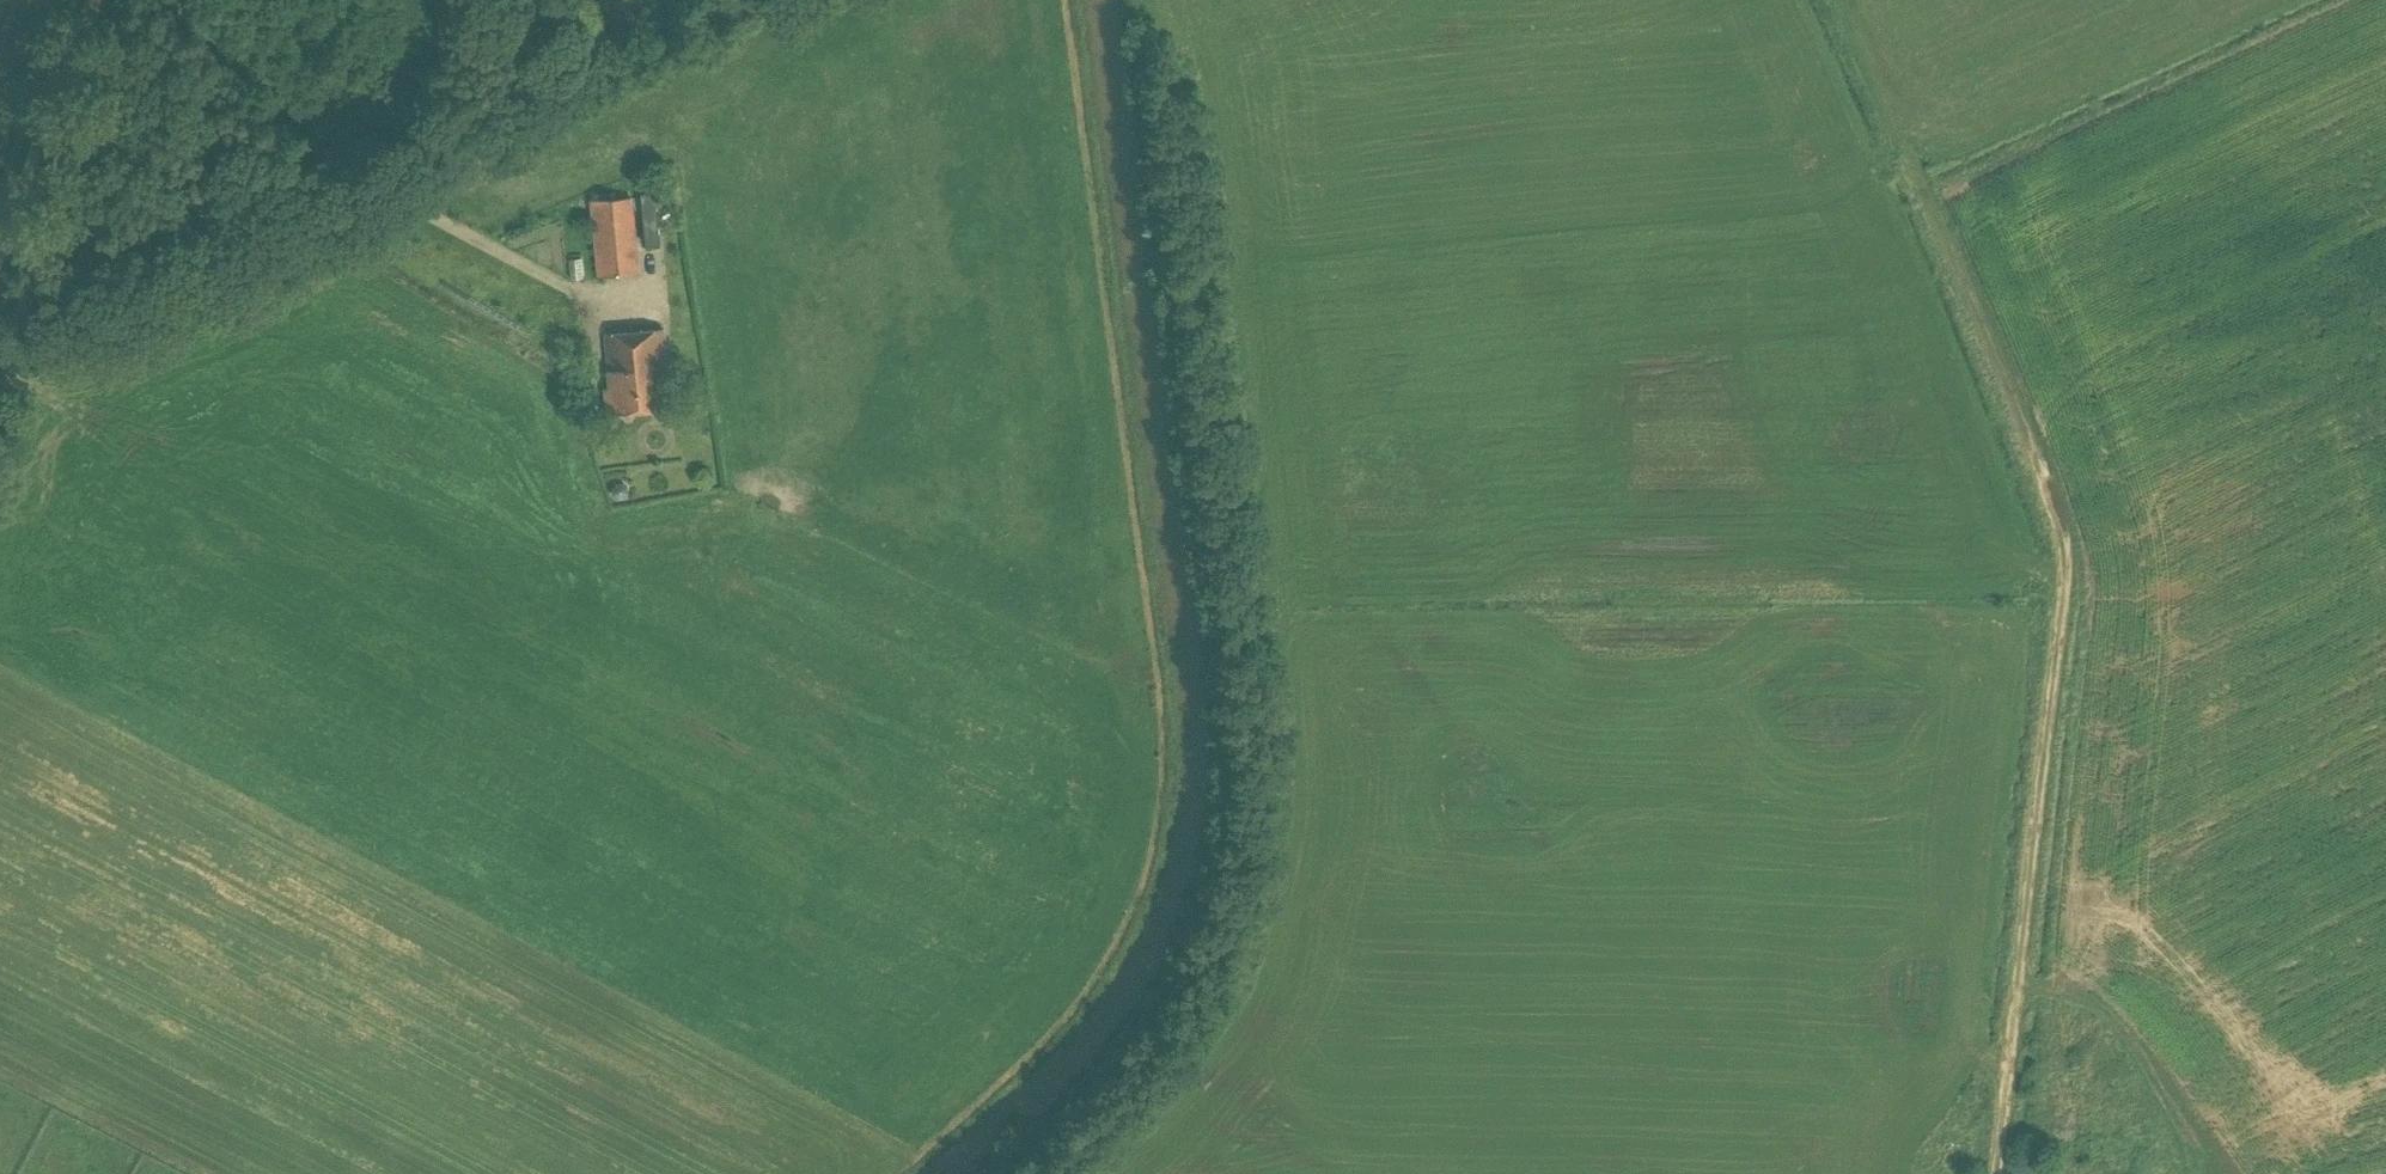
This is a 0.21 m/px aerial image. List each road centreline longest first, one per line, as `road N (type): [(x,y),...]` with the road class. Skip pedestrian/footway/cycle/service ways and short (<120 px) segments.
road 1 (track): [(0,260),(98,0)]

